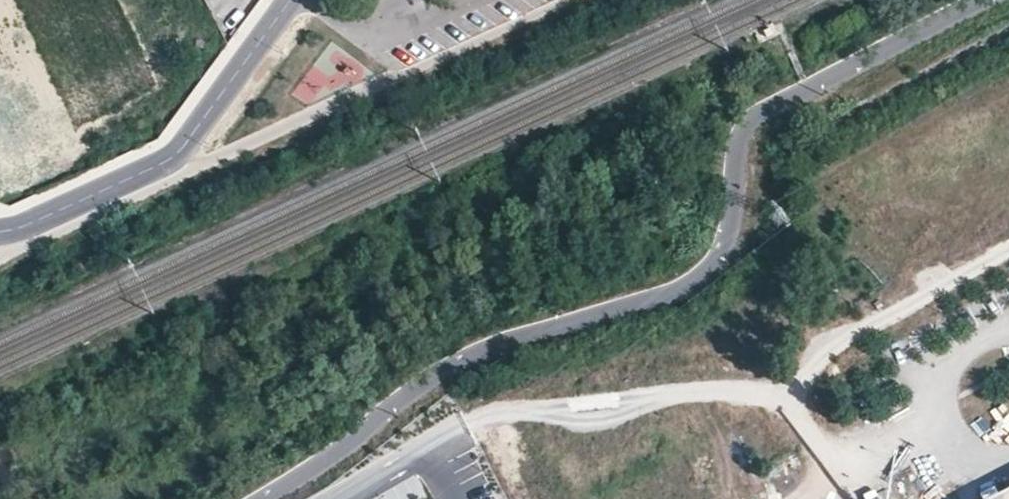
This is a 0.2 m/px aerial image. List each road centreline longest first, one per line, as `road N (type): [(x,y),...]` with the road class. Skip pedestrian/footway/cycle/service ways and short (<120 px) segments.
road 1 (residential): [(287,0),(178,157),(0,226)]

